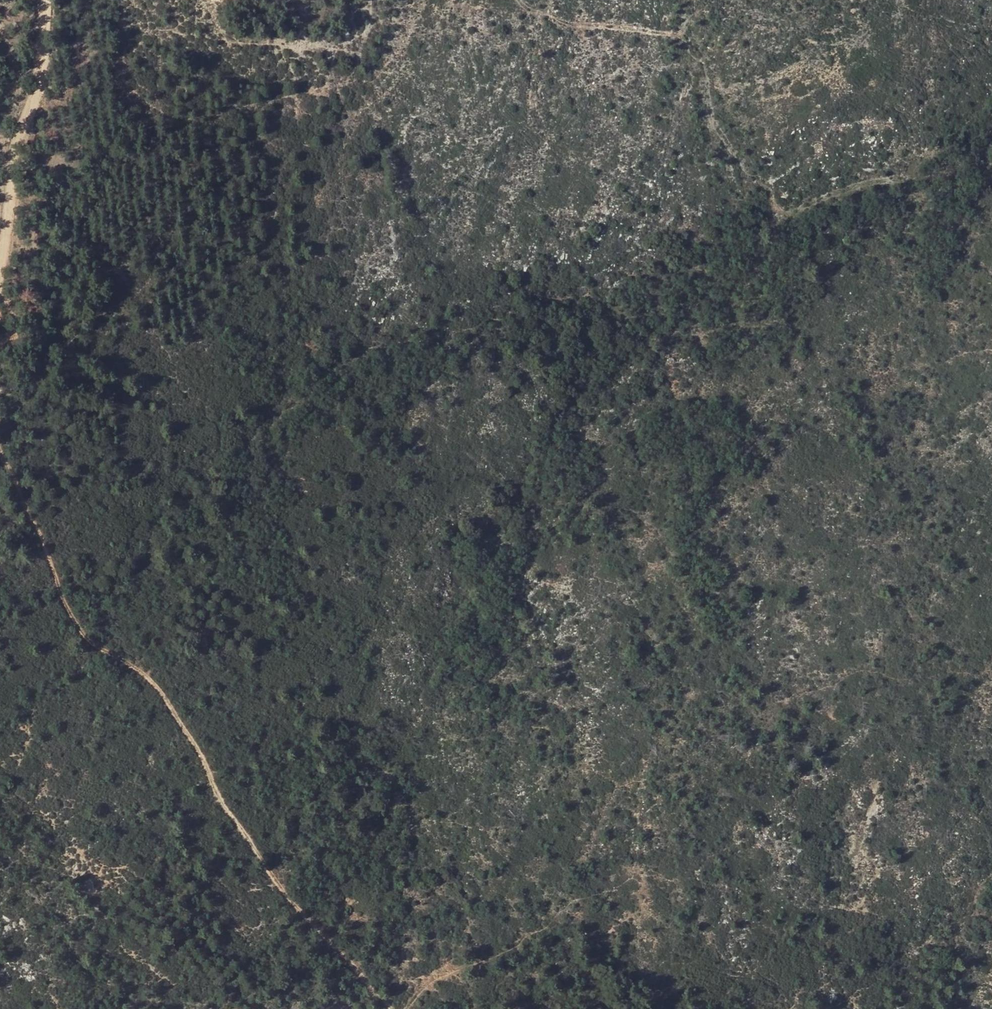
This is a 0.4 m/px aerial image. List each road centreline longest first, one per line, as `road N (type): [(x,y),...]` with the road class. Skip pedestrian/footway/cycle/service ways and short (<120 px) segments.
road 1 (track): [(396,1008),(221,796),(158,681),(101,646),(73,619),(38,518),(0,452)]
road 2 (track): [(0,269),(10,179),(44,57),(48,0)]

